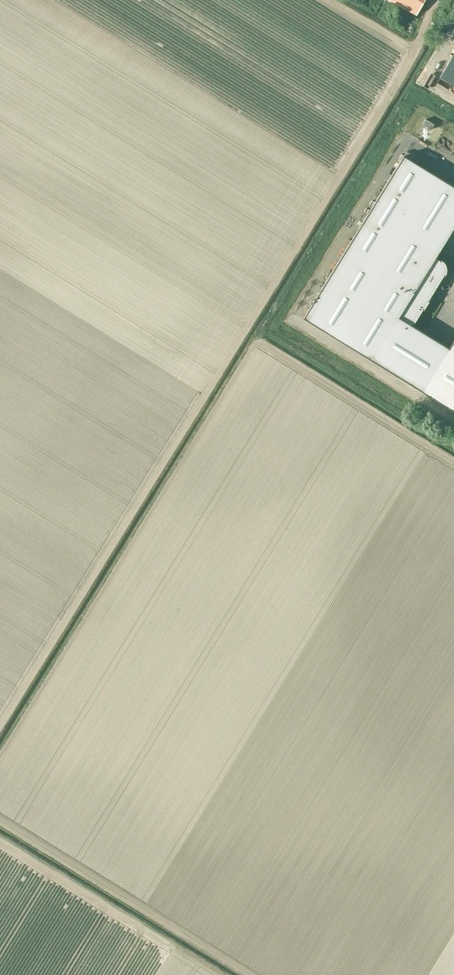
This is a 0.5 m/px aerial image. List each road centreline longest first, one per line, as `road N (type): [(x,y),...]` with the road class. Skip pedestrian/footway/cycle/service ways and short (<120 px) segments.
road 1 (track): [(0,723),(417,44),(434,0)]
road 2 (track): [(250,974),(0,821)]
road 3 (track): [(0,842),(215,974)]

